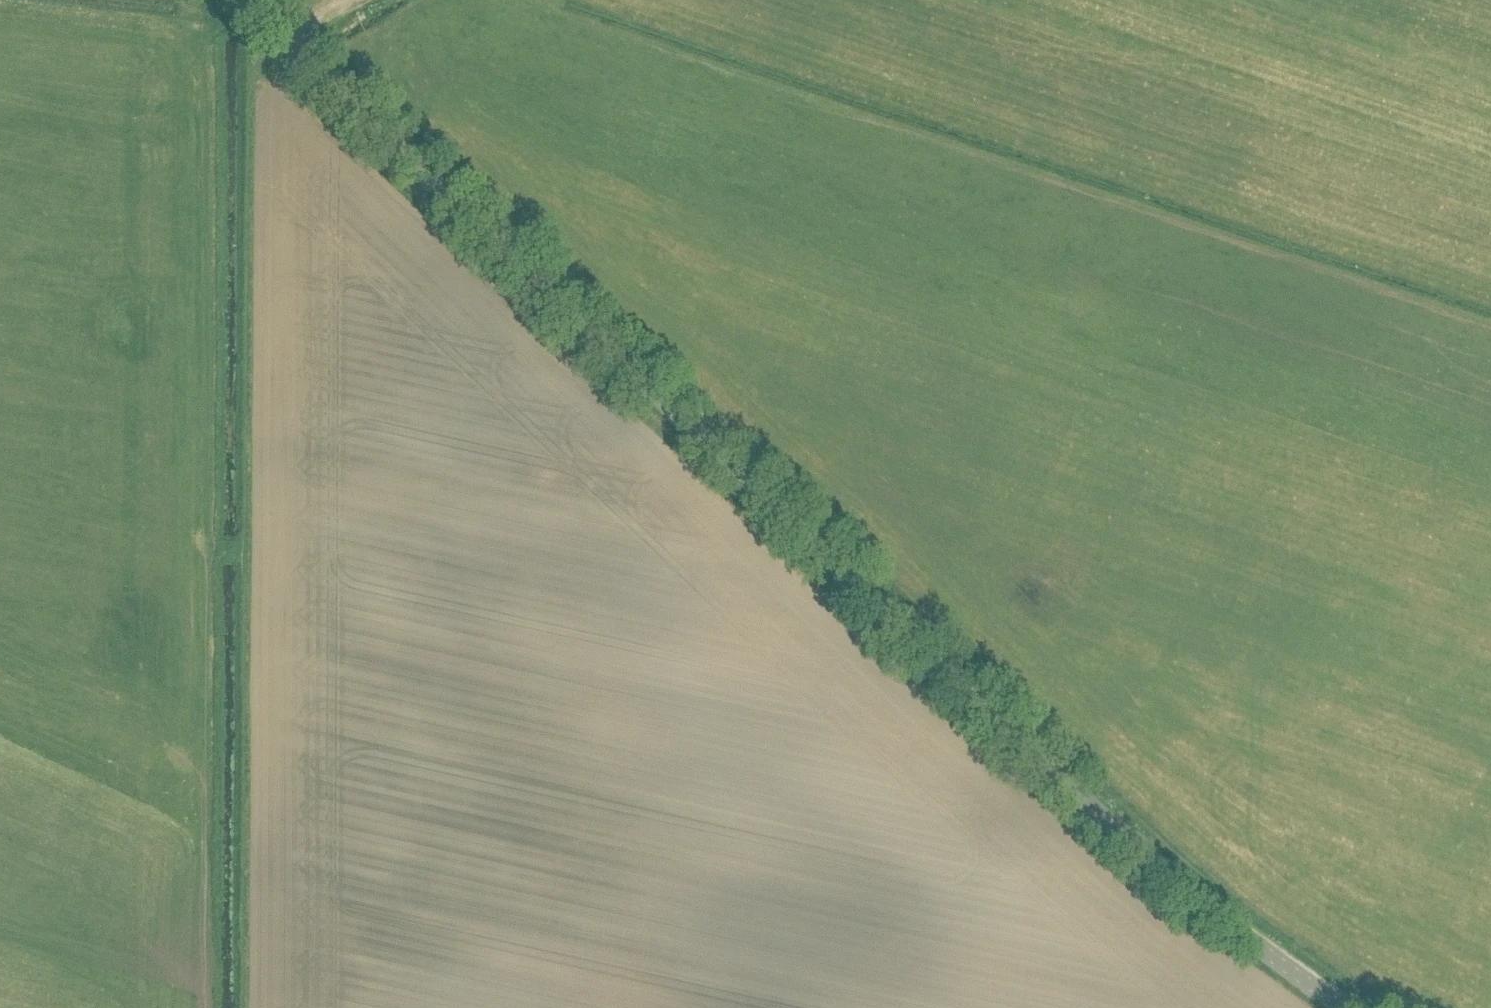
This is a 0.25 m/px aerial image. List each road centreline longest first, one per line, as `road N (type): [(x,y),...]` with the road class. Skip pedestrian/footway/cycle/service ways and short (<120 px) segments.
road 1 (tertiary): [(1344,1007),(1161,873),(239,0)]

